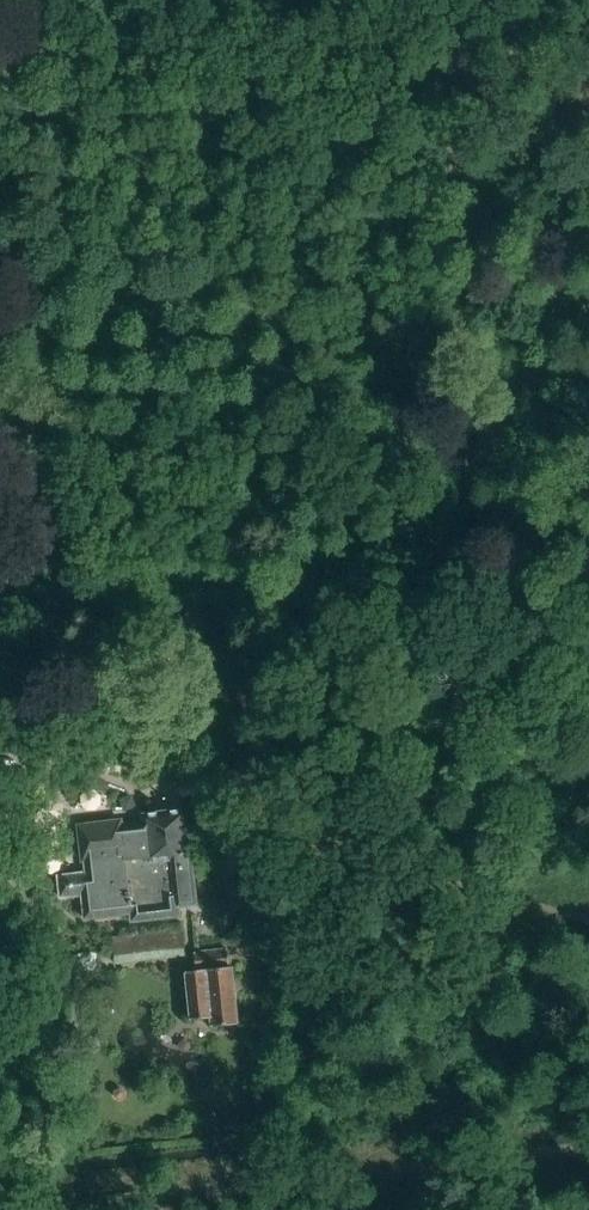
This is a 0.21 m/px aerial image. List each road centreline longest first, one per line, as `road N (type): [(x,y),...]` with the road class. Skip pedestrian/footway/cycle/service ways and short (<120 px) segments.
road 1 (track): [(405,1180),(125,1209)]
road 2 (track): [(588,1161),(405,1180)]
road 3 (unclassified): [(154,780),(0,740)]

